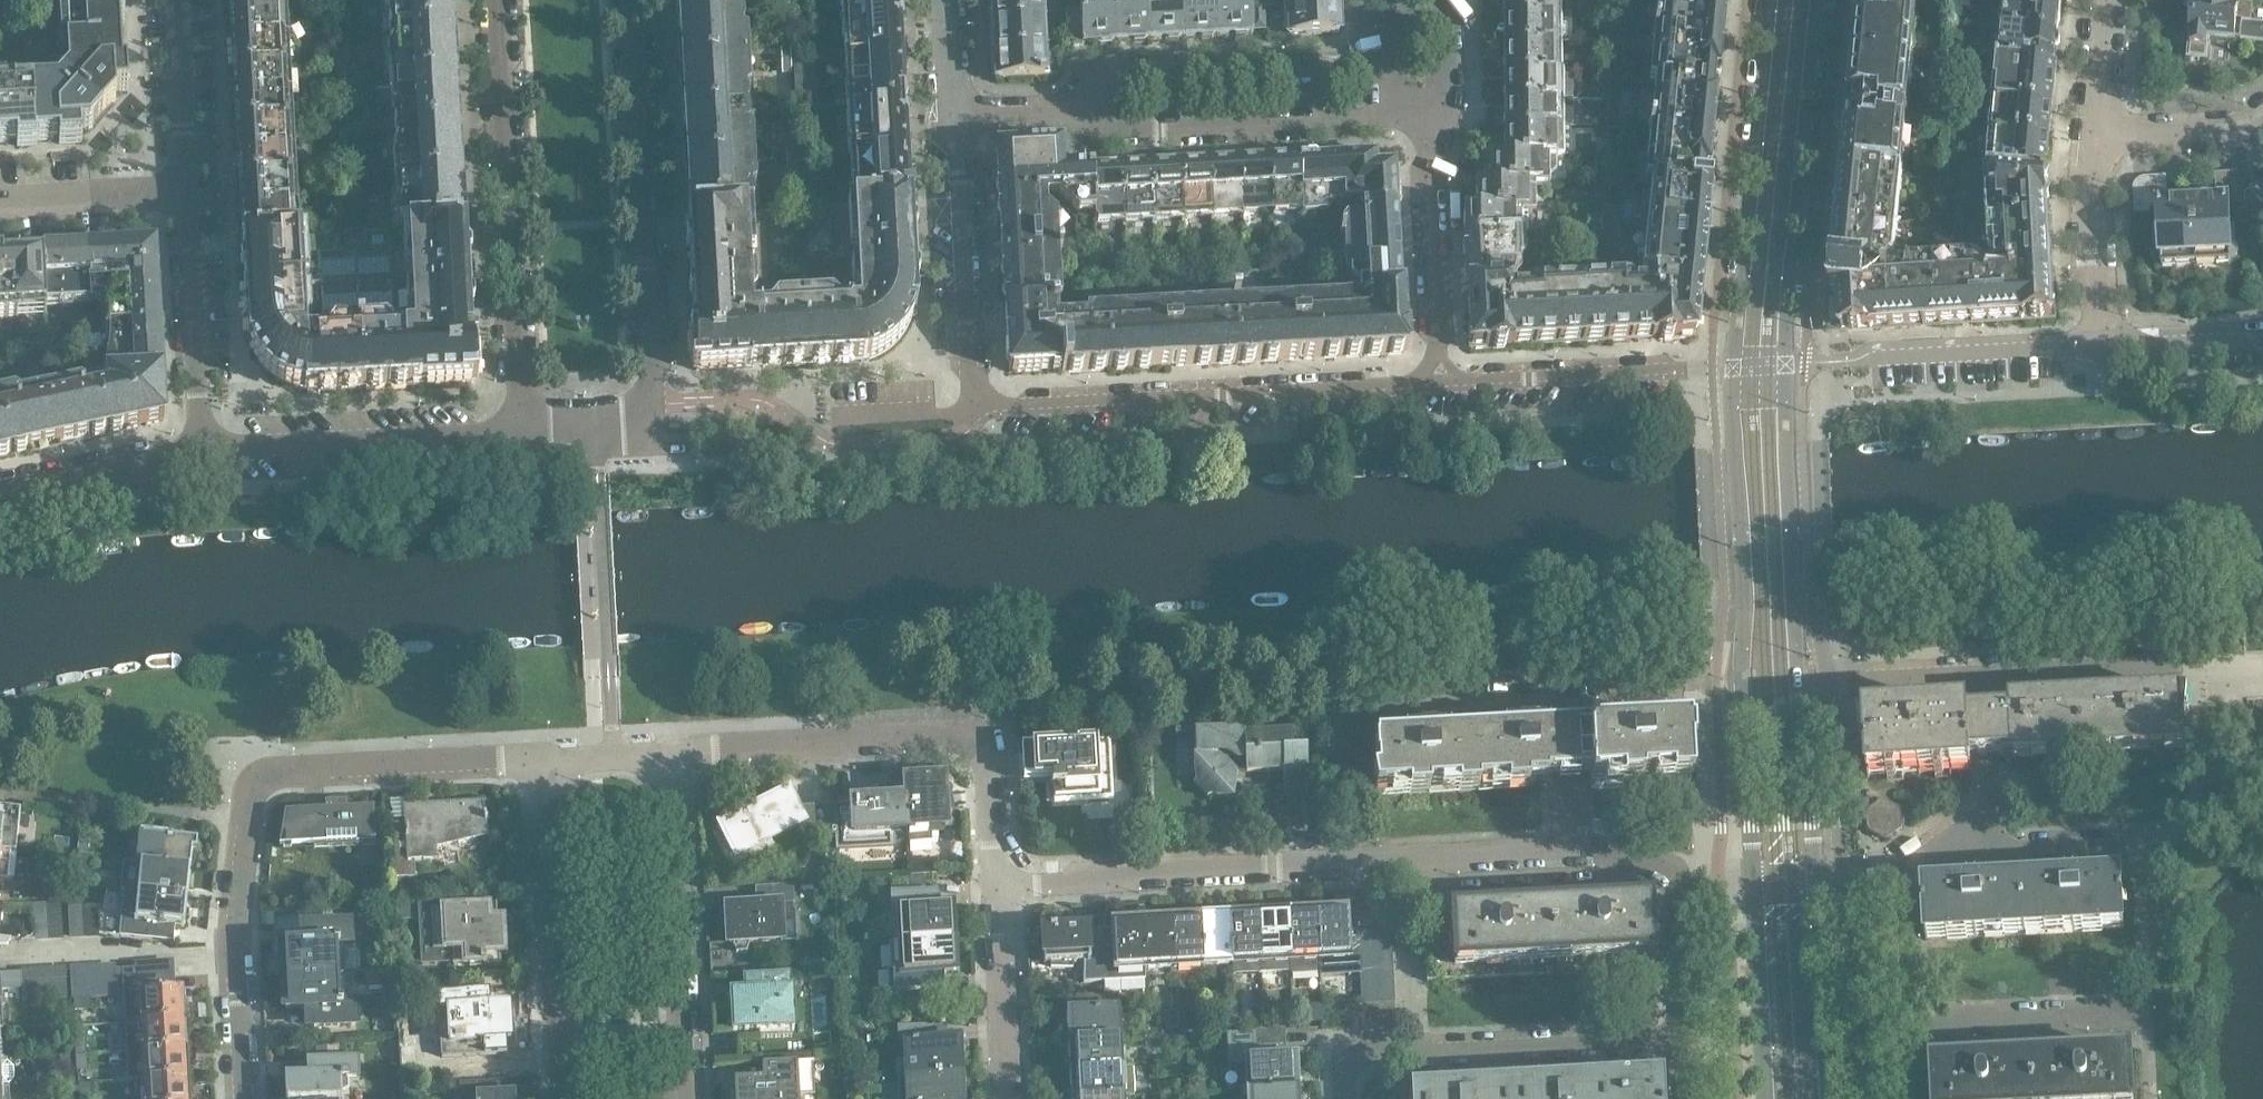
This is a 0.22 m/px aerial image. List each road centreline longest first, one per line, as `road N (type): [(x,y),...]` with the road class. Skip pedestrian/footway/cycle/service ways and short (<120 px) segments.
road 1 (residential): [(1439,384),(975,411),(956,118)]
road 2 (residential): [(242,1098),(233,955),(246,823),(259,776),(549,758)]
road 3 (residential): [(523,433),(638,426),(655,404),(632,0)]
road 4 (secondary): [(1733,367),(1754,887)]
road 5 (secondary): [(1818,884),(1786,366)]
road 6 (residential): [(665,752),(984,738),(994,885)]
road 7 (residential): [(497,0),(523,433)]
road 8 (residential): [(994,885),(1404,861)]
road 9 (secondary): [(1770,0),(1733,367)]
road 10 (secondary): [(1786,366),(1820,0)]
road 11 (residential): [(1075,112),(1089,126),(1123,133),(1426,118)]
road 12 (residential): [(682,1098),(665,752)]
road 13 (residential): [(549,758),(567,1098)]
road 14 (residential): [(1387,61),(1375,69),(1116,82),(1086,94),(1075,112)]
road 15 (residential): [(205,452),(523,433)]
road 16 (residential): [(1733,367),(1439,384)]
road 17 (residential): [(1426,118),(1439,384)]
road 18 (residential): [(1417,1050),(1681,1038)]
road 19 (residential): [(205,452),(188,191)]
road 20 (residential): [(1870,363),(2106,352)]
road 21 (residential): [(1908,1024),(2139,1010)]
road 22 (residential): [(2106,352),(2097,133)]
road 23 (secondary): [(1829,1098),(1818,884)]
road 24 (residential): [(994,885),(1007,1098)]
road 25 (secondary): [(1754,887),(1763,1098)]
road 26 (residential): [(0,496),(205,452)]
road 27 (residential): [(1984,678),(2181,668)]
road 28 (residential): [(188,191),(177,0)]
road 29 (residential): [(1404,861),(1417,1050)]
road 30 (residential): [(0,201),(188,191)]
road 31 (residential): [(1995,852),(1984,678)]
road 32 (residential): [(1404,861),(1571,851)]
road 33 (residential): [(2097,133),(2238,130),(2262,120)]
road 34 (residential): [(2106,352),(2262,343)]
road 35 (residential): [(1674,888),(1681,1038)]
road 36 (residential): [(1571,851),(1564,701)]
road 37 (residential): [(1908,1024),(1900,880)]
road 38 (residential): [(1564,701),(1422,708)]
road 39 (residential): [(1995,852),(2129,846)]
road 40 (residential): [(2097,133),(2109,0)]
road 41 (residential): [(1426,118),(1445,85),(1441,0)]

